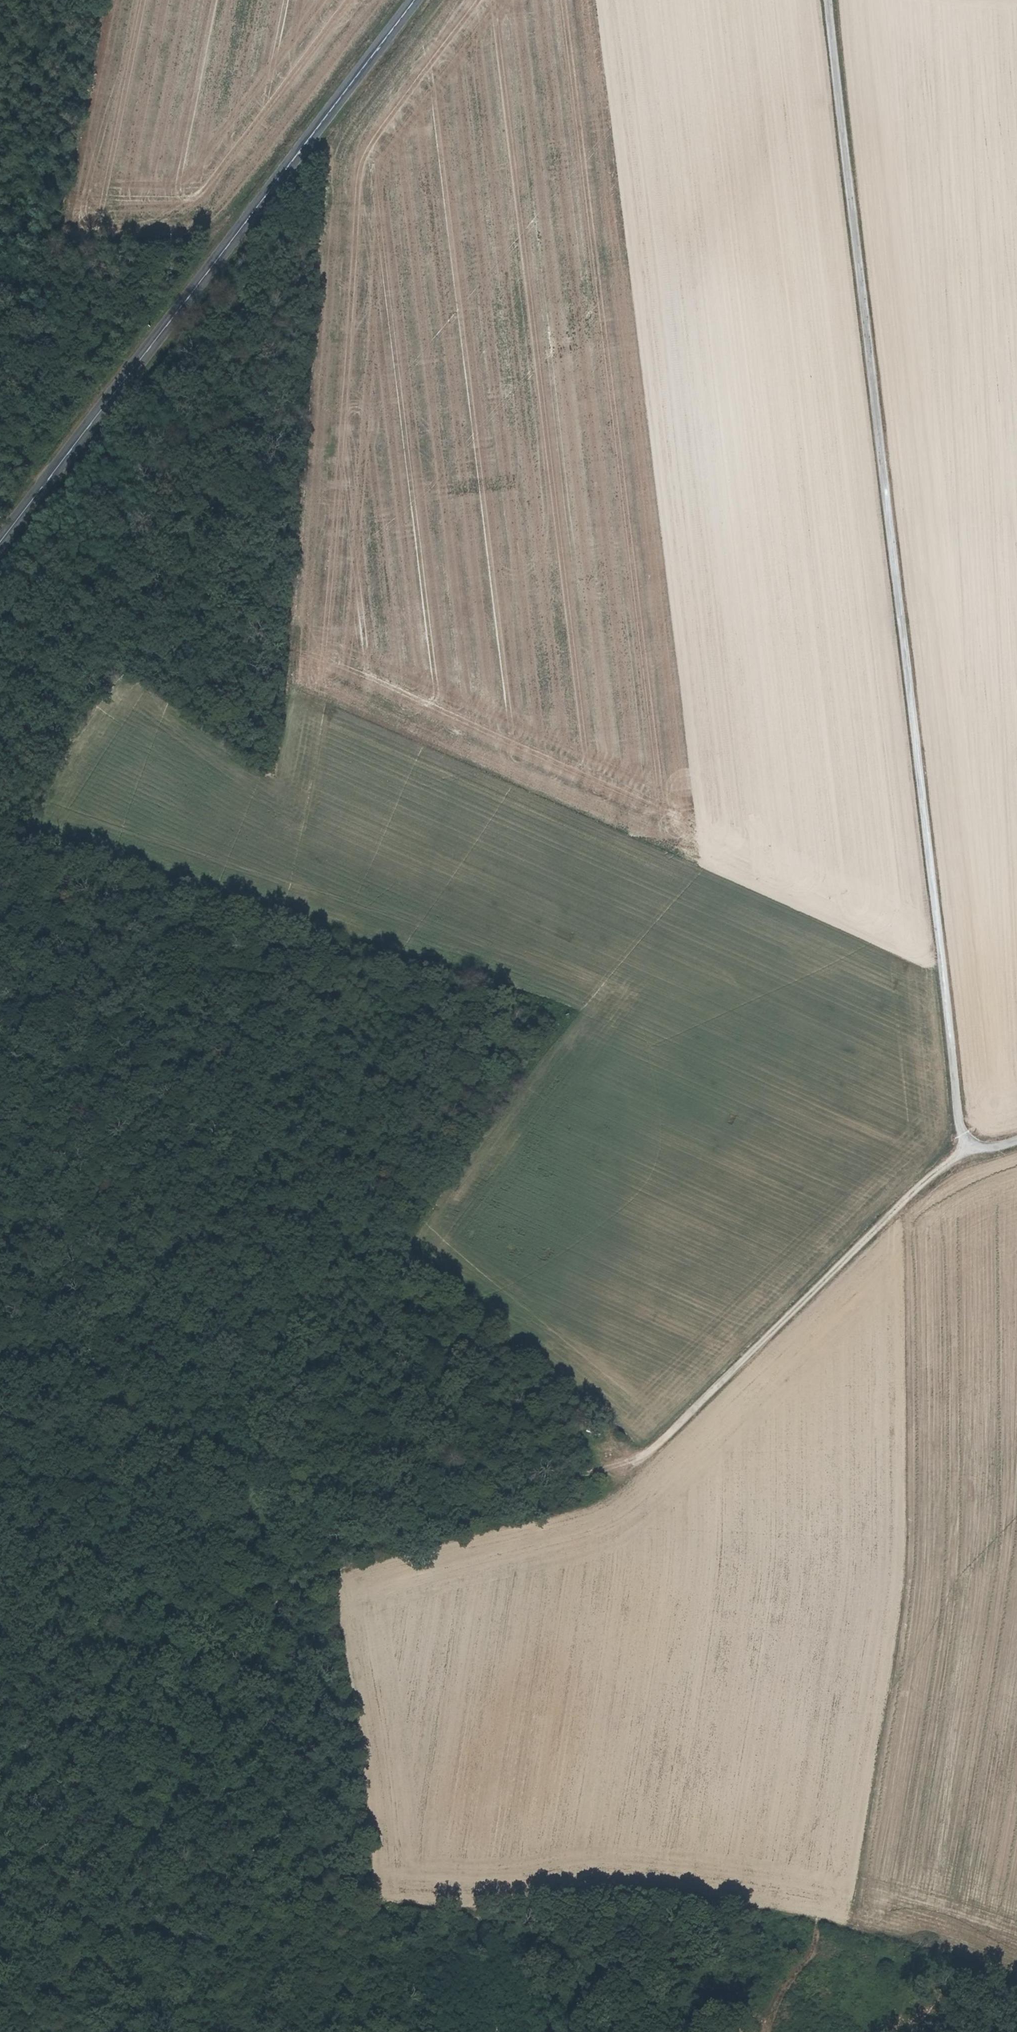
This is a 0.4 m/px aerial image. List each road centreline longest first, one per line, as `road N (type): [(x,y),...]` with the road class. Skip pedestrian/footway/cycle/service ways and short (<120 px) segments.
road 1 (unclassified): [(1016,1141),(992,1149),(963,1141),(830,0)]
road 2 (secondary): [(417,0),(0,546)]

